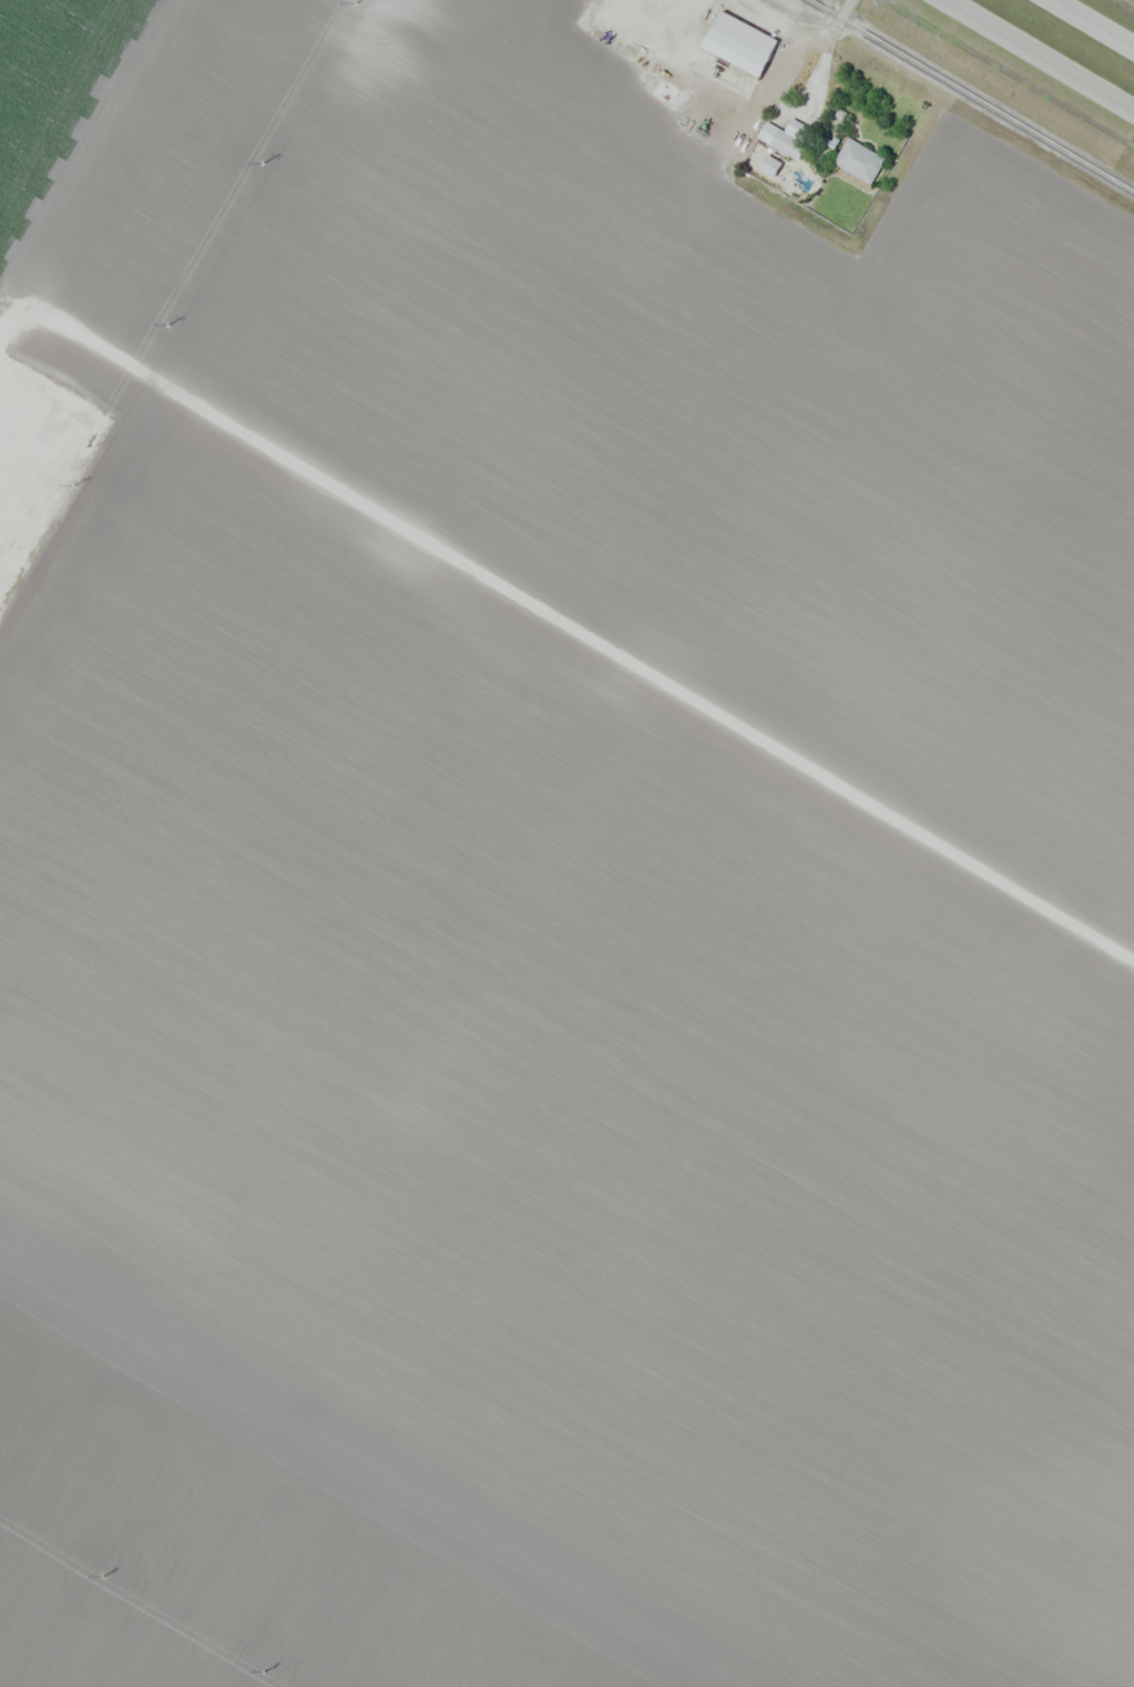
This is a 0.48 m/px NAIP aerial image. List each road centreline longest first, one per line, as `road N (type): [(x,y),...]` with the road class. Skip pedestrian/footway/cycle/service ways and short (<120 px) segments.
road 1 (trunk): [(953,0),(1133,107)]

